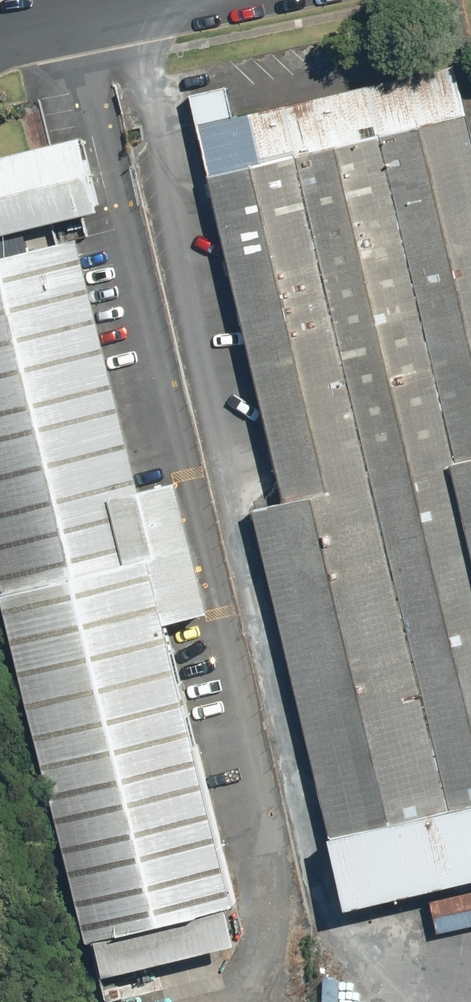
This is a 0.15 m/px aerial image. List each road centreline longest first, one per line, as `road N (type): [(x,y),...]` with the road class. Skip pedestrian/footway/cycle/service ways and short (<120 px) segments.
road 1 (residential): [(0,37),(177,0)]

